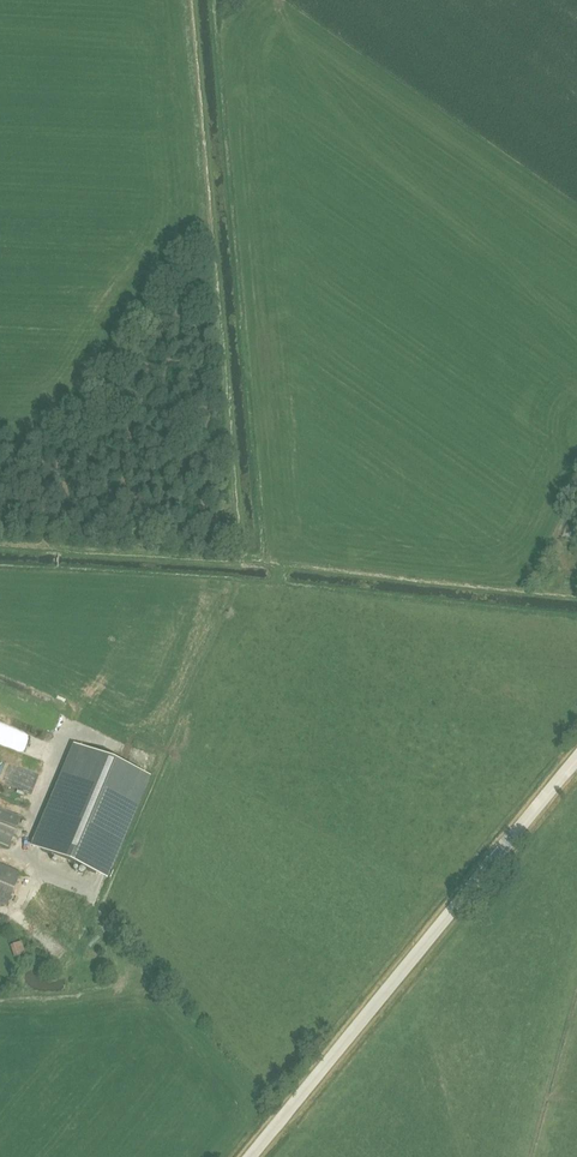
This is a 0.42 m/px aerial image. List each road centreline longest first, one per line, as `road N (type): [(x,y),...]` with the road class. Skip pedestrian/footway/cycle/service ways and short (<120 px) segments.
road 1 (tertiary): [(253,1156),(576,760)]

